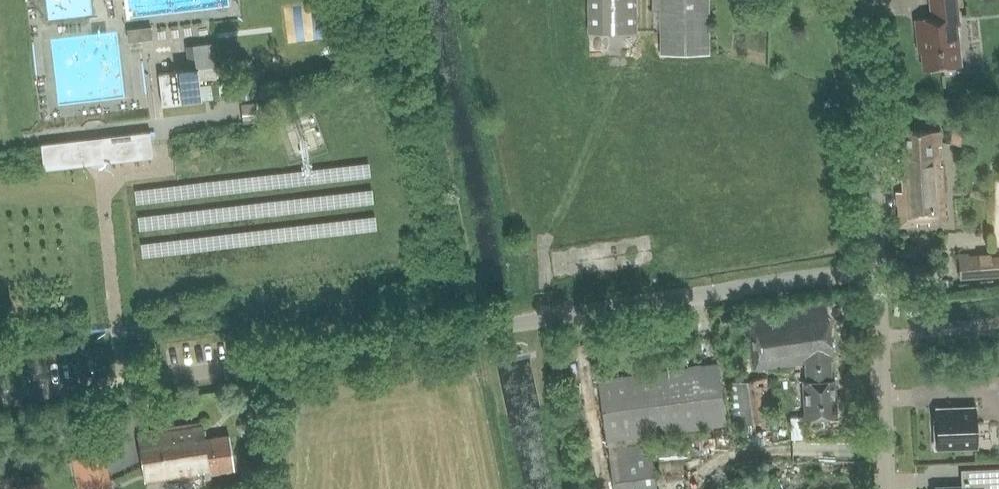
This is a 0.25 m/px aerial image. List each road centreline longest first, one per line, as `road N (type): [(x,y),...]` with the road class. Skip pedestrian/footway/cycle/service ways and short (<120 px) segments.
road 1 (residential): [(0,397),(876,267)]
road 2 (residential): [(876,267),(852,0)]
road 3 (residential): [(884,488),(876,267)]

